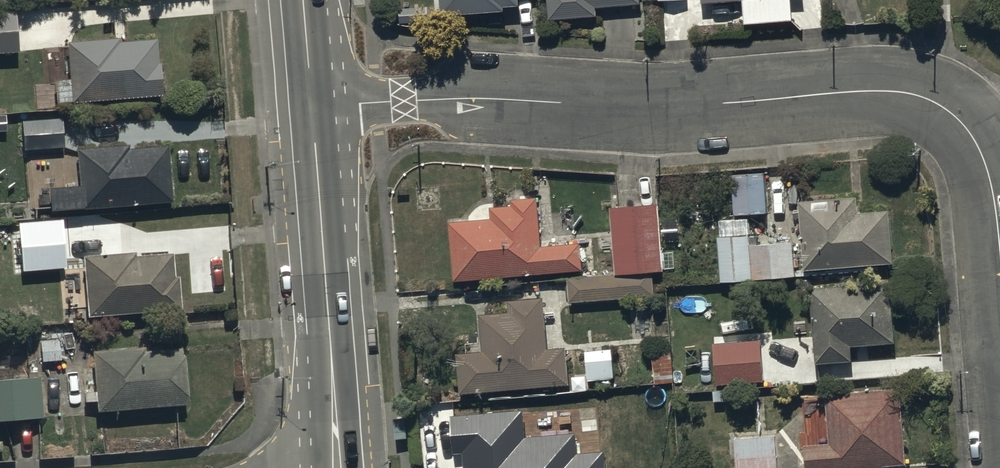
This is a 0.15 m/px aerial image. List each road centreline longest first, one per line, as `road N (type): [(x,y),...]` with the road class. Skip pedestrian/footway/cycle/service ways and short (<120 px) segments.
road 1 (residential): [(961,121),(929,98),(897,90),(658,106),(474,98),(312,107)]
road 2 (secondary): [(337,467),(312,107)]
road 3 (residential): [(999,253),(984,162),(961,121)]

